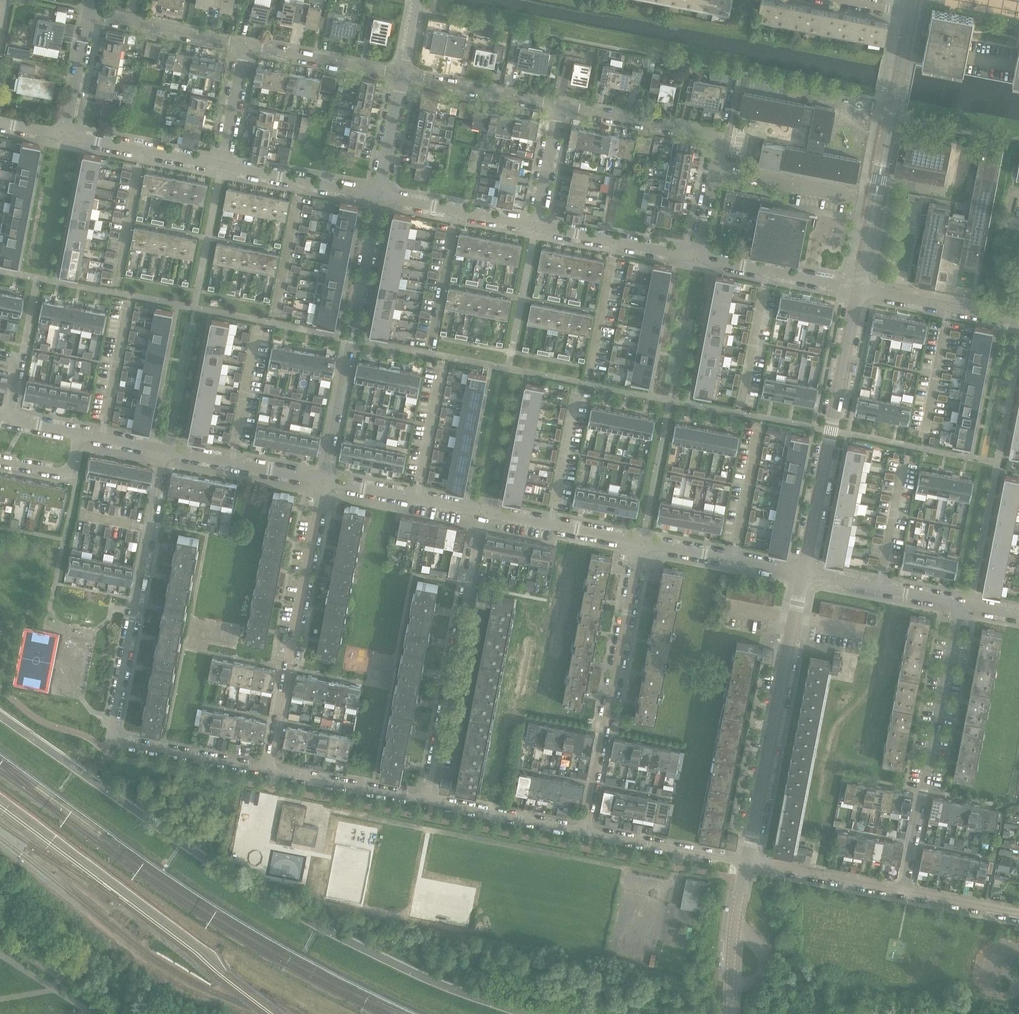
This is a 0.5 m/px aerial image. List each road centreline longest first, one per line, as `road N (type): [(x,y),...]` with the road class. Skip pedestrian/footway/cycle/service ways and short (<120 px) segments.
road 1 (residential): [(165,451),(114,736),(270,770)]
road 2 (residential): [(270,770),(324,481)]
road 3 (residential): [(904,893),(959,605)]
road 4 (residential): [(428,800),(484,513)]
road 5 (residential): [(587,831),(641,544)]
road 6 (residential): [(324,481),(381,196)]
road 7 (residential): [(802,572),(857,289)]
road 8 (residential): [(857,289),(910,14)]
road 9 (residential): [(697,257),(714,135),(562,107)]
road 10 (residential): [(748,864),(794,618)]
road 11 (residential): [(587,831),(748,864)]
road 12 (residential): [(536,226),(697,257)]
road 13 (residential): [(857,289),(1018,320)]
road 14 (residential): [(802,572),(641,544)]
road 15 (residential): [(697,257),(857,289)]
road 16 (residential): [(484,513),(324,481)]
road 17 (residential): [(428,800),(587,831)]
road 18 (residential): [(404,75),(245,44)]
road 19 (residential): [(324,481),(165,451)]
road 20 (residential): [(562,107),(404,75)]
road 21 (residential): [(223,165),(381,196)]
road 22 (residential): [(270,770),(428,800)]
road 23 (residential): [(959,605),(802,572)]
road 24 (residential): [(245,44),(88,13)]
road 25 (residential): [(641,544),(484,513)]
road 26 (residential): [(66,135),(223,165)]
road 27 (residential): [(748,864),(904,893)]
road 28 (residential): [(381,196),(536,226)]
road 29 (residential): [(512,351),(536,226)]
road 30 (residential): [(66,135),(88,13)]
road 31 (residential): [(381,196),(404,75)]
road 32 (residential): [(223,165),(245,44)]
road 33 (residential): [(536,226),(562,107)]

